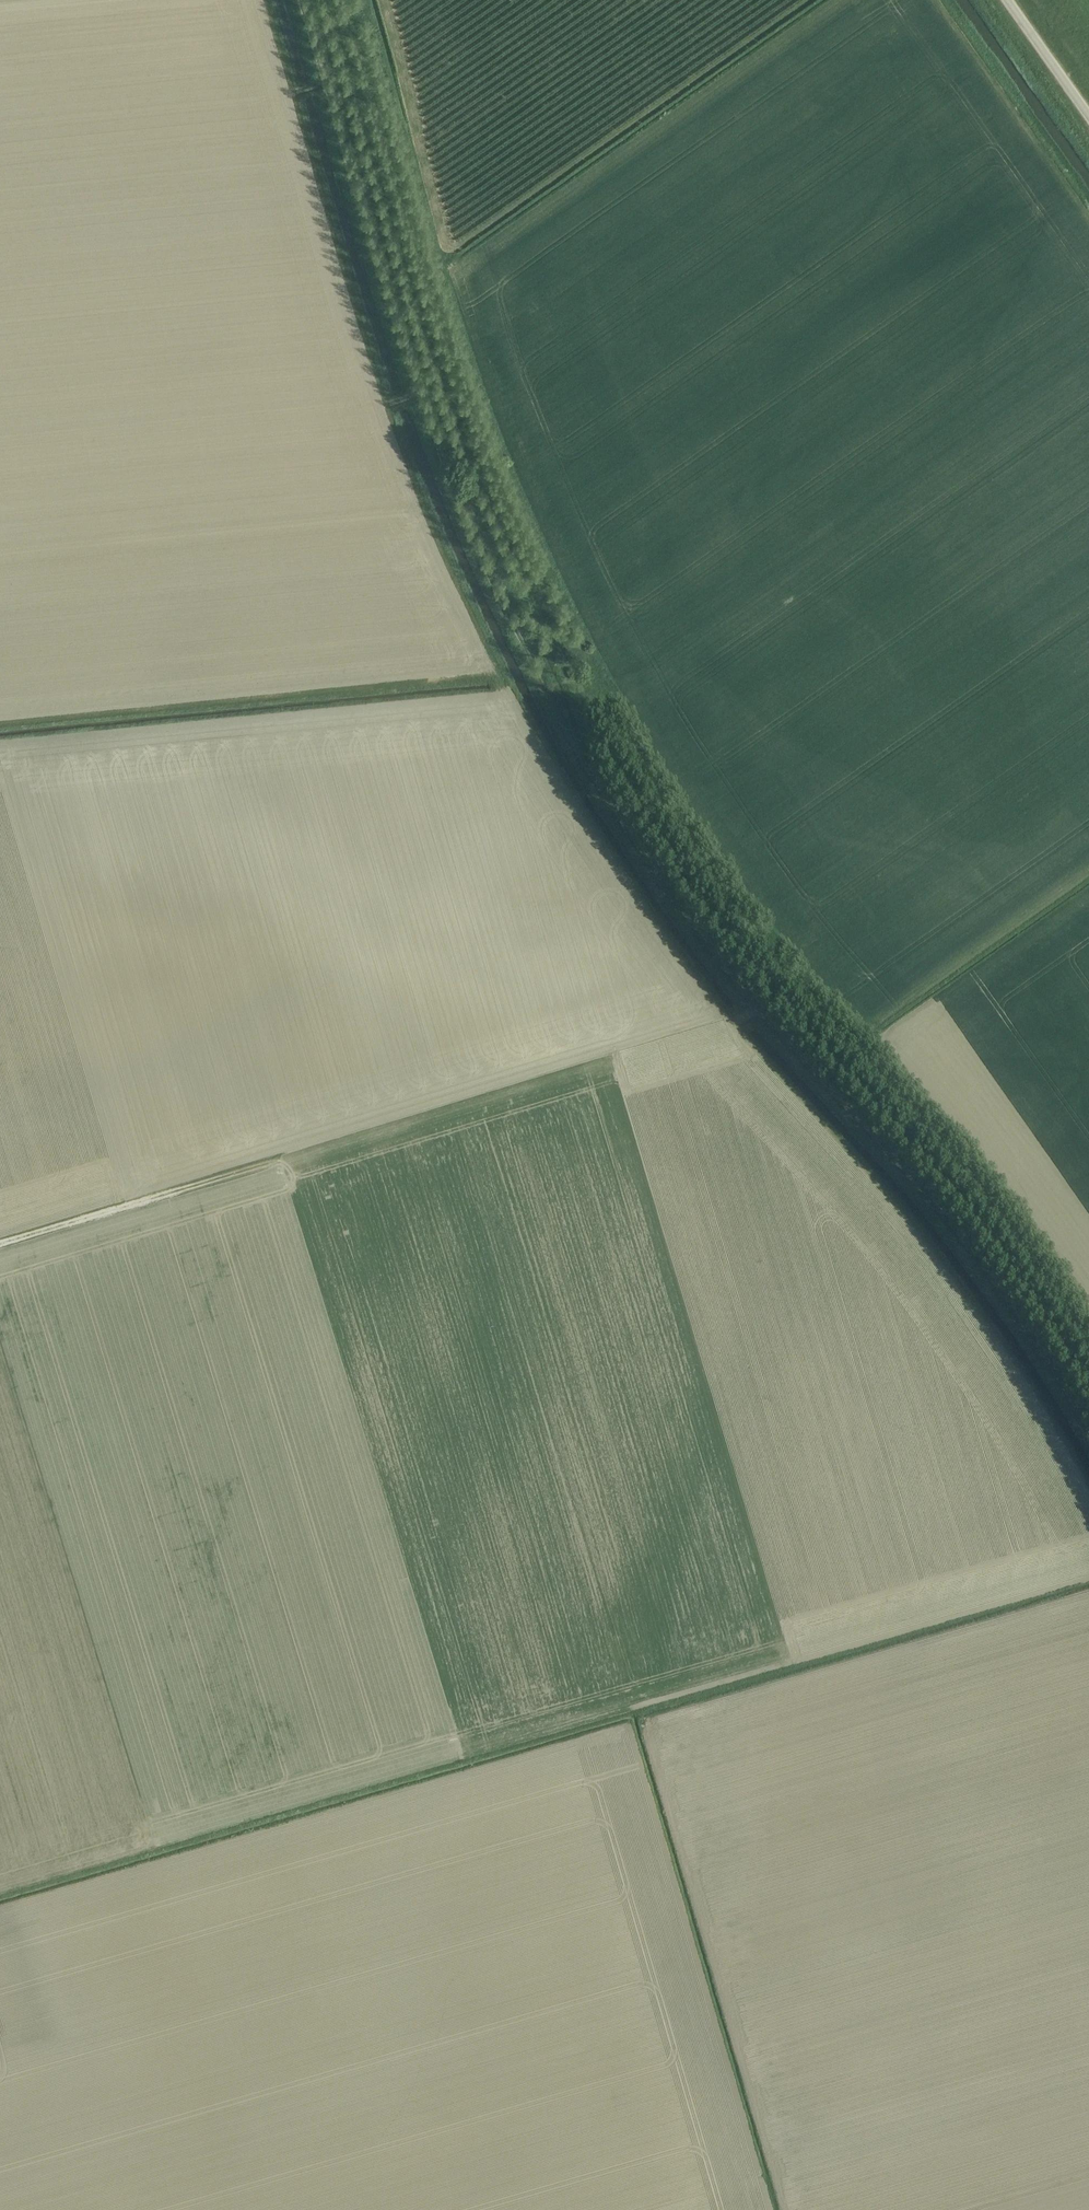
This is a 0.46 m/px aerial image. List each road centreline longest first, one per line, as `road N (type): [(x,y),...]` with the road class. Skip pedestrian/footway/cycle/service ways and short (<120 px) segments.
road 1 (track): [(303,0),(436,448),(573,743),(707,944),(949,1220),(1088,1429)]
road 2 (unclassified): [(1088,117),(1006,0)]

